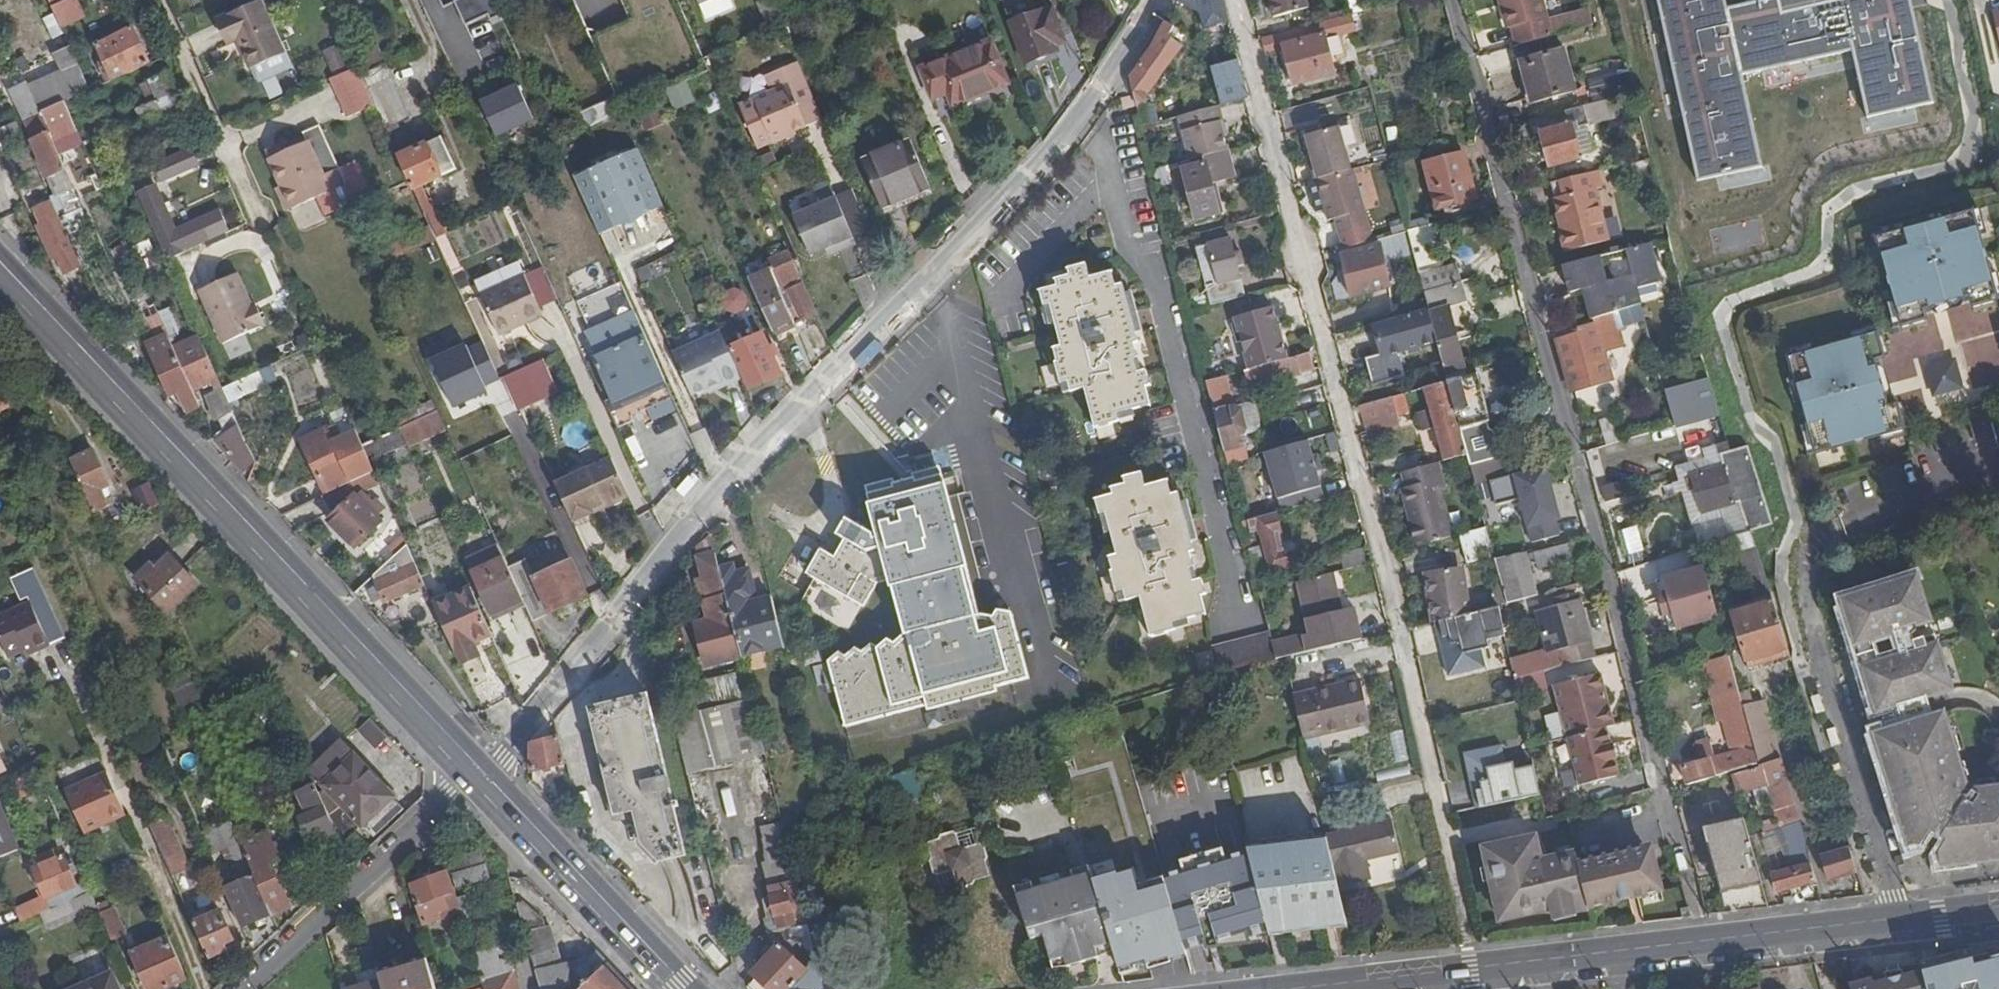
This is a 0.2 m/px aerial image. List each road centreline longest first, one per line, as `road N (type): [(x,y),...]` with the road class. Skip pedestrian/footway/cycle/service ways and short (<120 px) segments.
road 1 (residential): [(474,775),(503,759),(703,506),(786,415),(1073,127),(1155,0)]
road 2 (residential): [(1452,0),(1681,862)]
road 3 (residential): [(1446,840),(1236,0)]
road 4 (primary): [(0,275),(474,775)]
road 5 (residential): [(474,775),(244,988)]
road 6 (primary): [(474,775),(673,988)]
road 7 (primary): [(1898,919),(1609,954)]
road 8 (primary): [(1609,954),(1323,988)]
road 9 (unclassified): [(247,211),(155,0)]
road 10 (unclassified): [(1845,750),(1898,919)]

